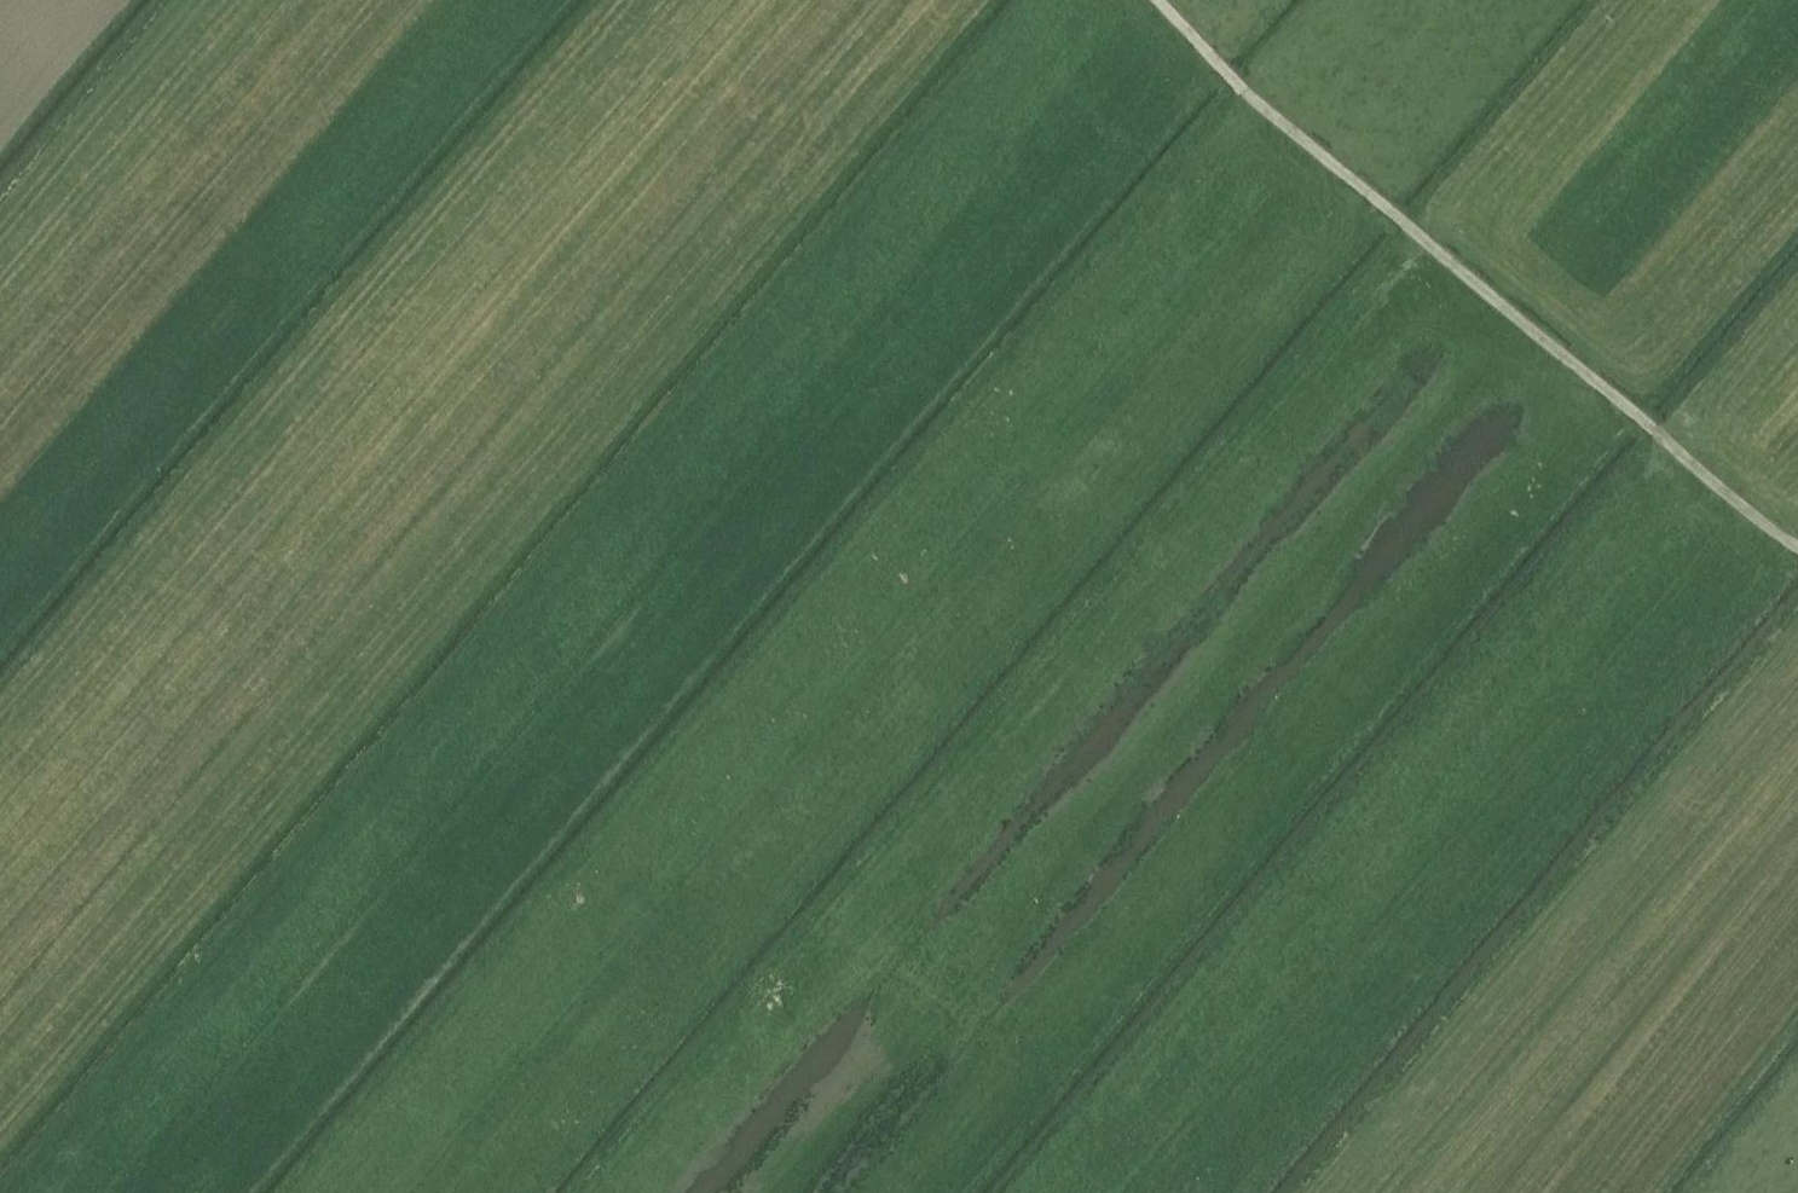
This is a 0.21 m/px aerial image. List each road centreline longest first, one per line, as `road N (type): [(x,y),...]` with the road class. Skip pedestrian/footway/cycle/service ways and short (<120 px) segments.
road 1 (track): [(1797,519),(1238,56),(1184,0)]

